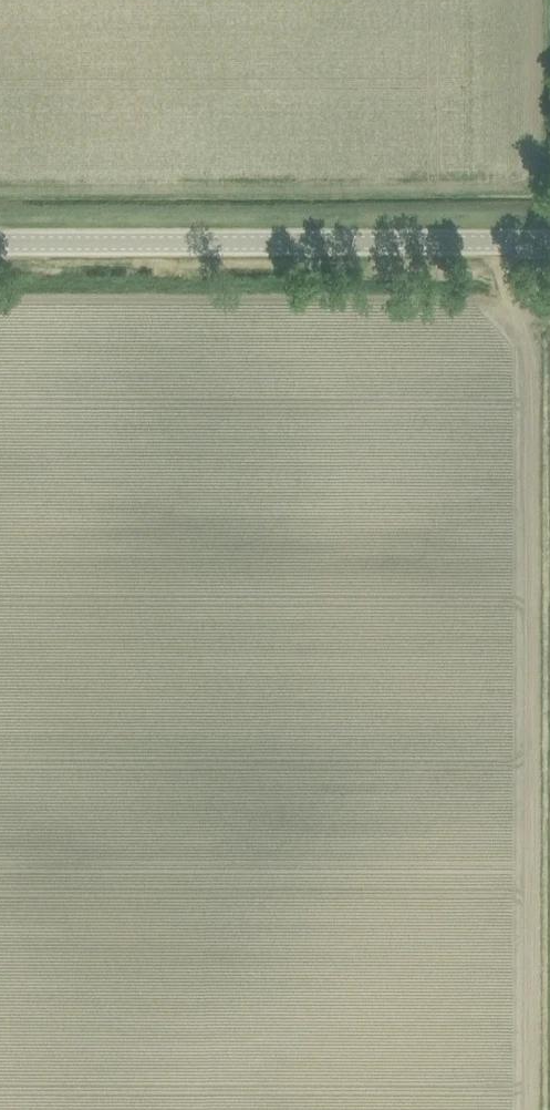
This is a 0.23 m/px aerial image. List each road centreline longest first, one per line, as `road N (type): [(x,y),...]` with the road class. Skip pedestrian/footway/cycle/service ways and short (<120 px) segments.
road 1 (unclassified): [(0,243),(549,243)]

